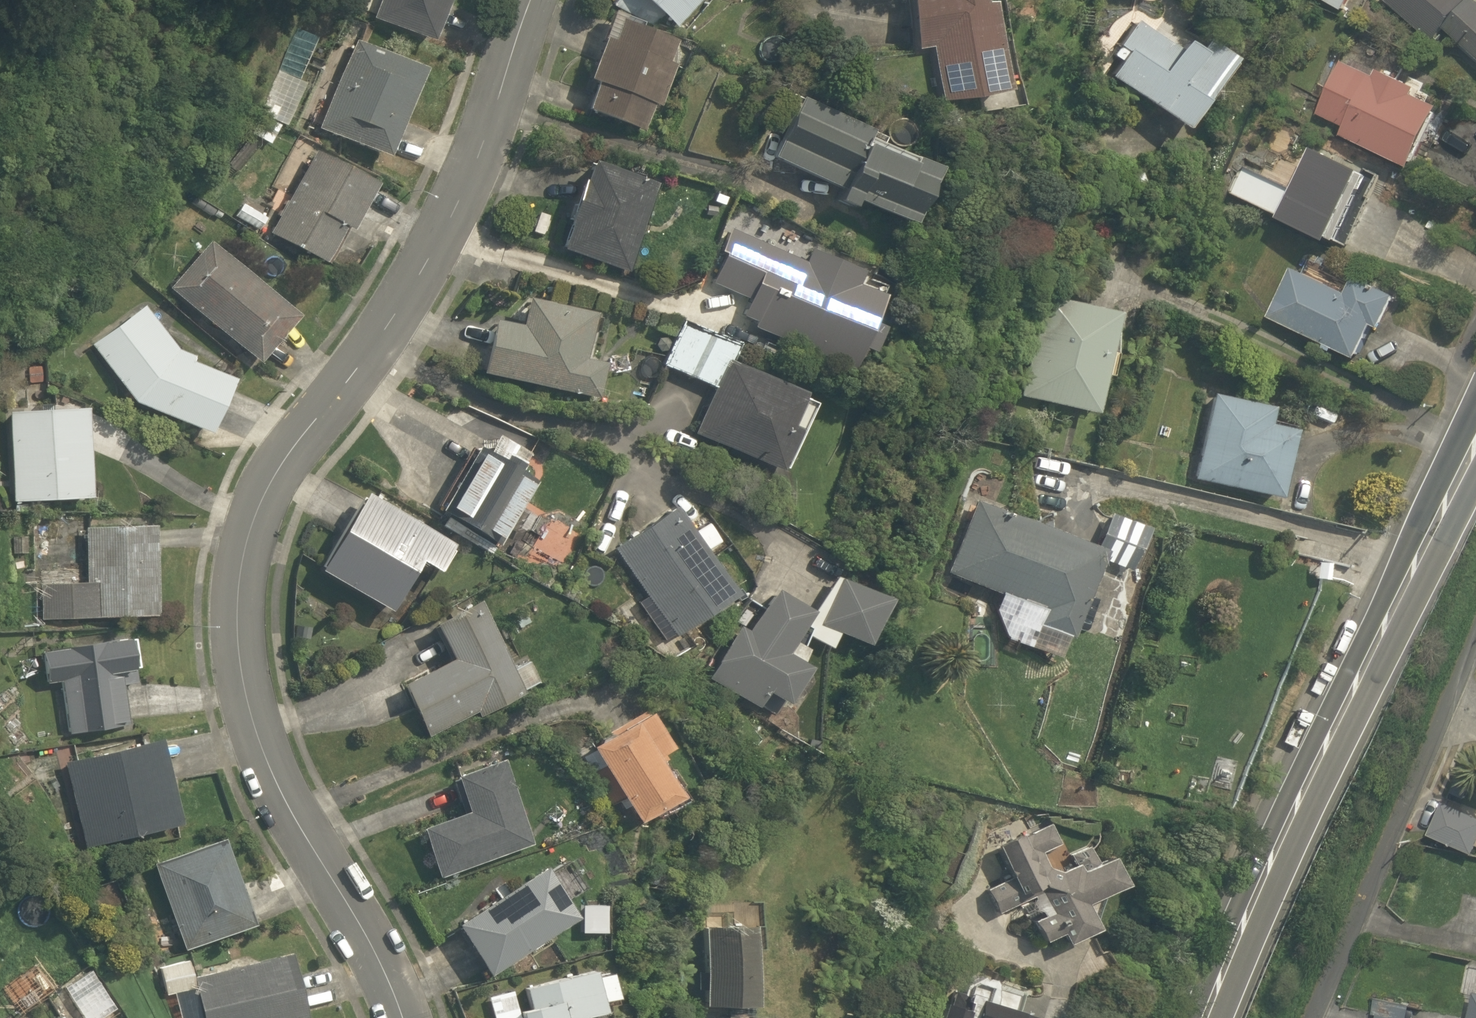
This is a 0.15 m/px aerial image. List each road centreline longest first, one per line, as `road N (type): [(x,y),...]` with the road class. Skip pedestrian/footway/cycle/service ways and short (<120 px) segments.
road 1 (residential): [(532,0),(425,274),(281,464),(241,572),(236,626),(257,737),(279,789),(370,936),(403,1017)]
road 2 (secondary): [(1205,1017),(1284,835),(1475,451)]

